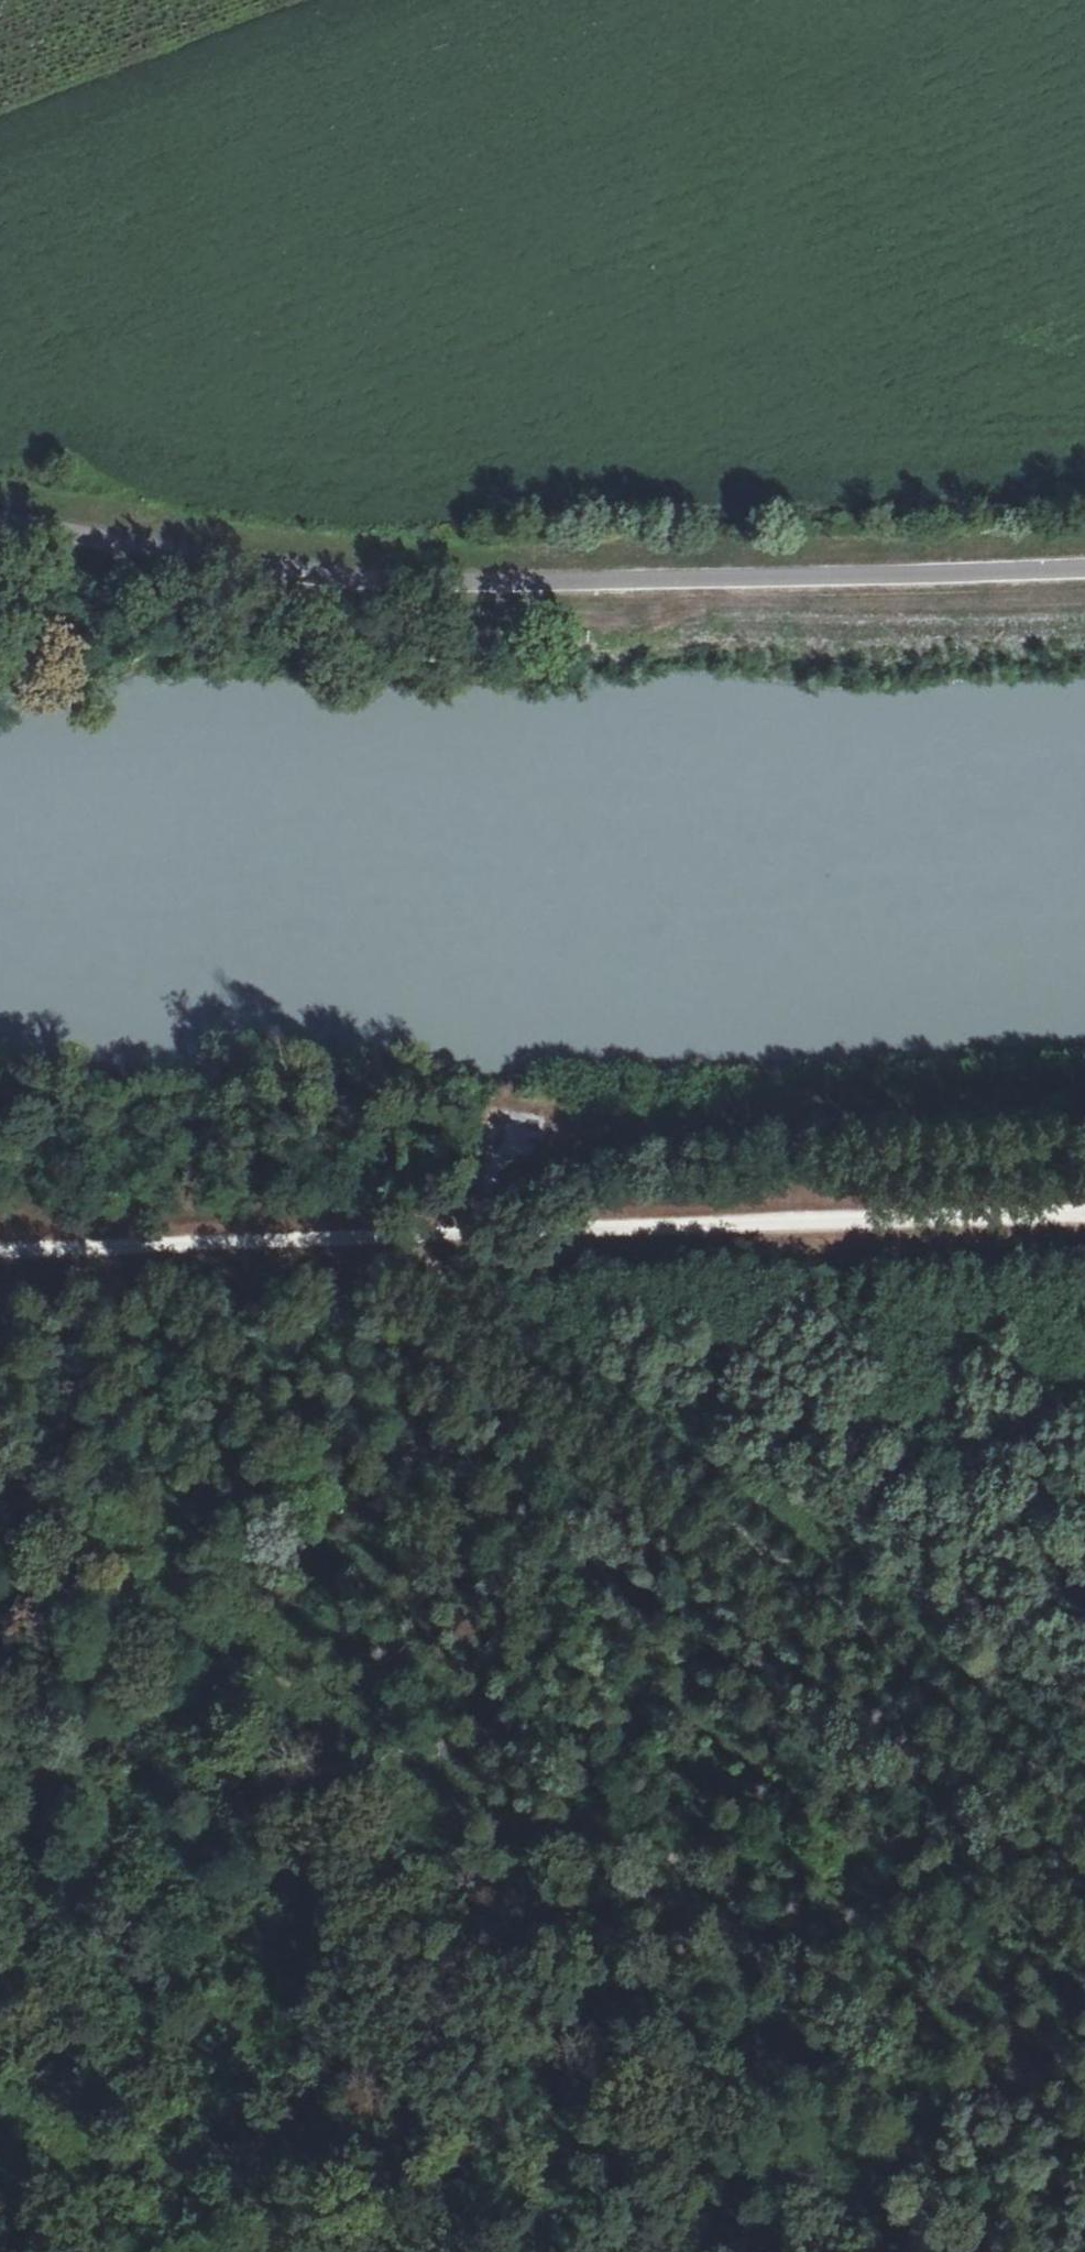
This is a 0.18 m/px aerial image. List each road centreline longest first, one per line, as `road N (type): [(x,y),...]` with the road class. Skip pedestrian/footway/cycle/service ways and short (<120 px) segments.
road 1 (track): [(0,1249),(1084,1212)]

